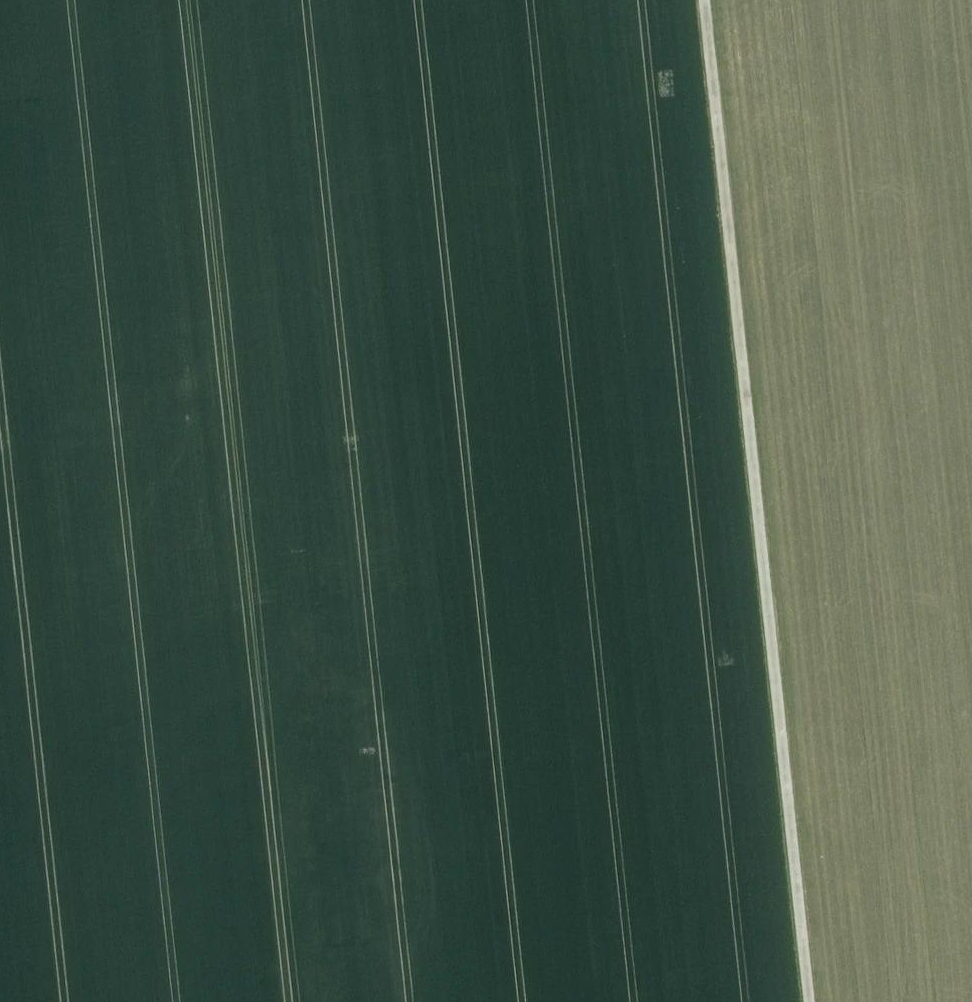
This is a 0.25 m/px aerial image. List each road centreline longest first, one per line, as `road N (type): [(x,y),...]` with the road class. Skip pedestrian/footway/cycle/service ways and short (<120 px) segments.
road 1 (unclassified): [(811,1001),(705,0)]

